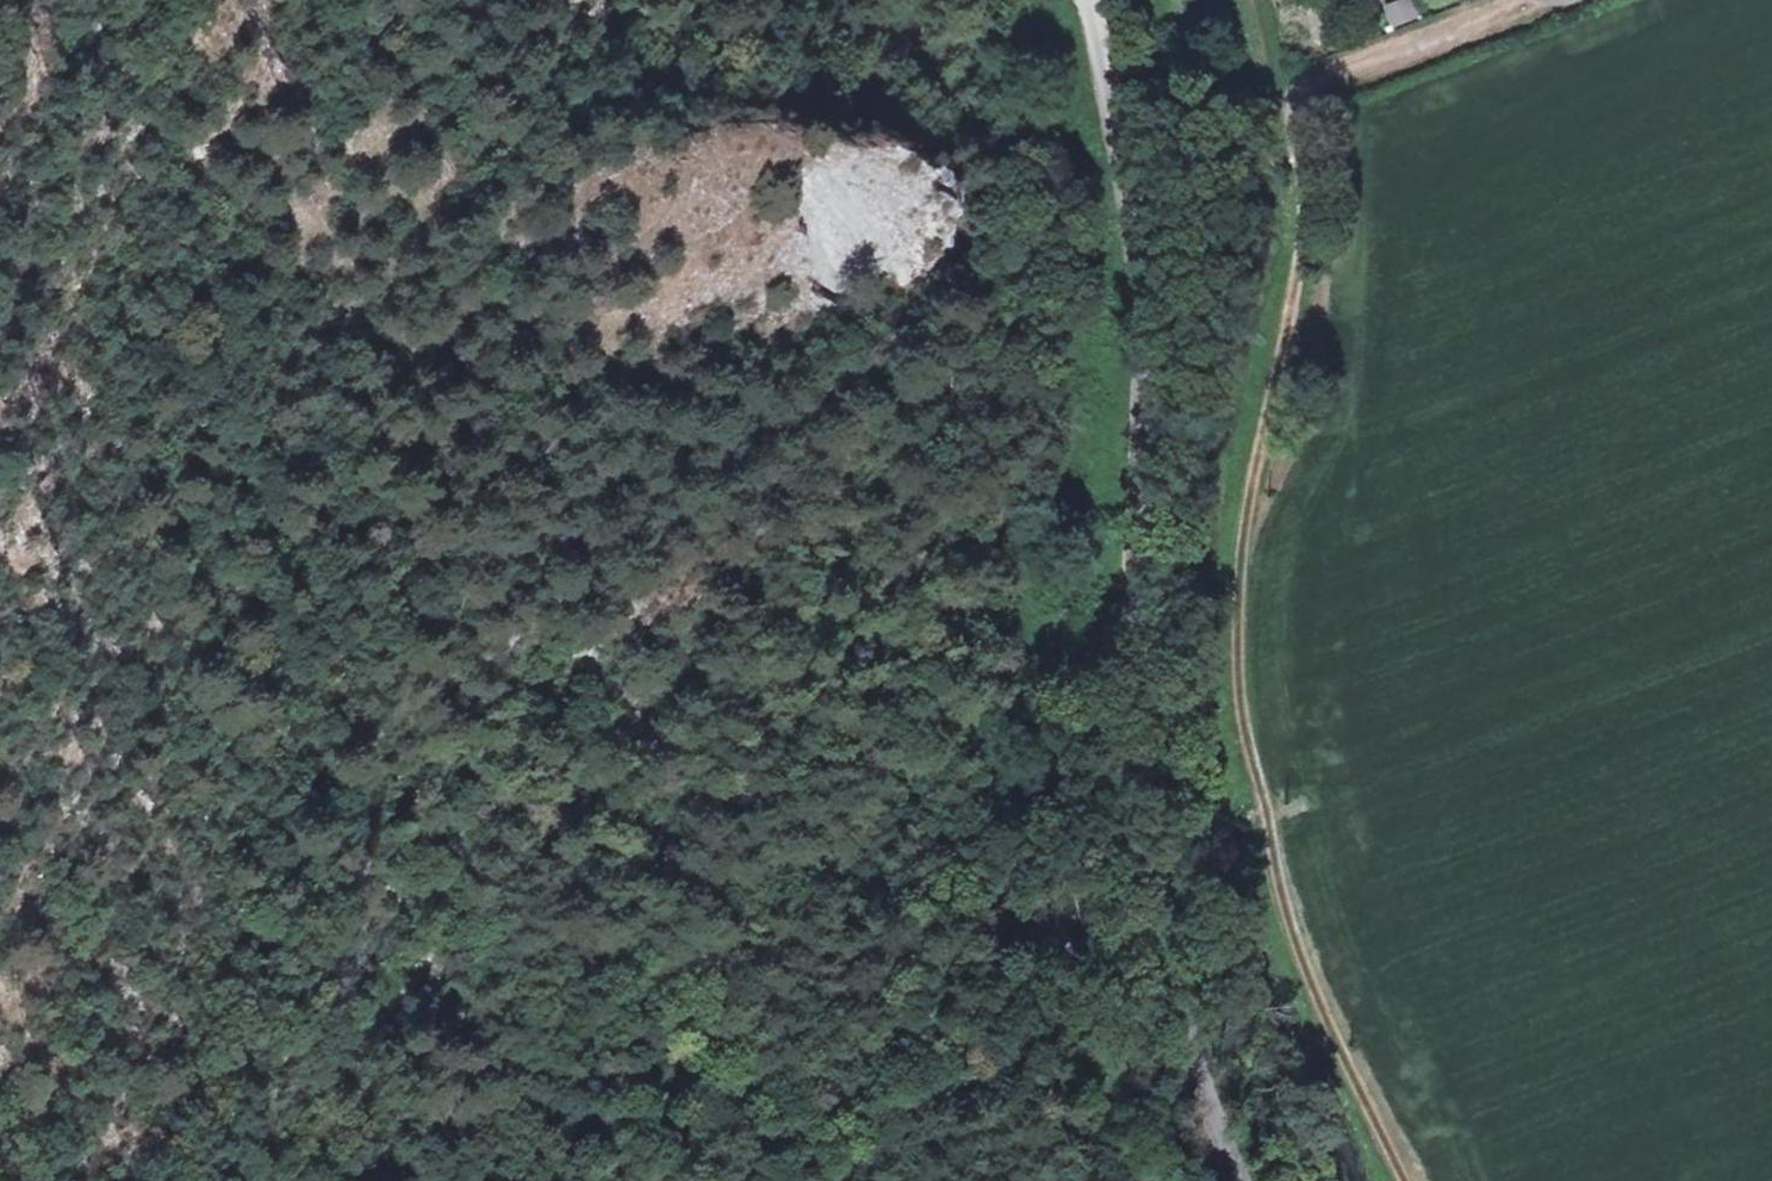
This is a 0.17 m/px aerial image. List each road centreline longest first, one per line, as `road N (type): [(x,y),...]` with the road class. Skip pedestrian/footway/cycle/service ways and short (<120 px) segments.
road 1 (unclassified): [(1232,1180),(1169,1010),(1127,785),(1126,640),(1143,363),(1094,0)]
road 2 (track): [(1524,0),(1280,92)]

